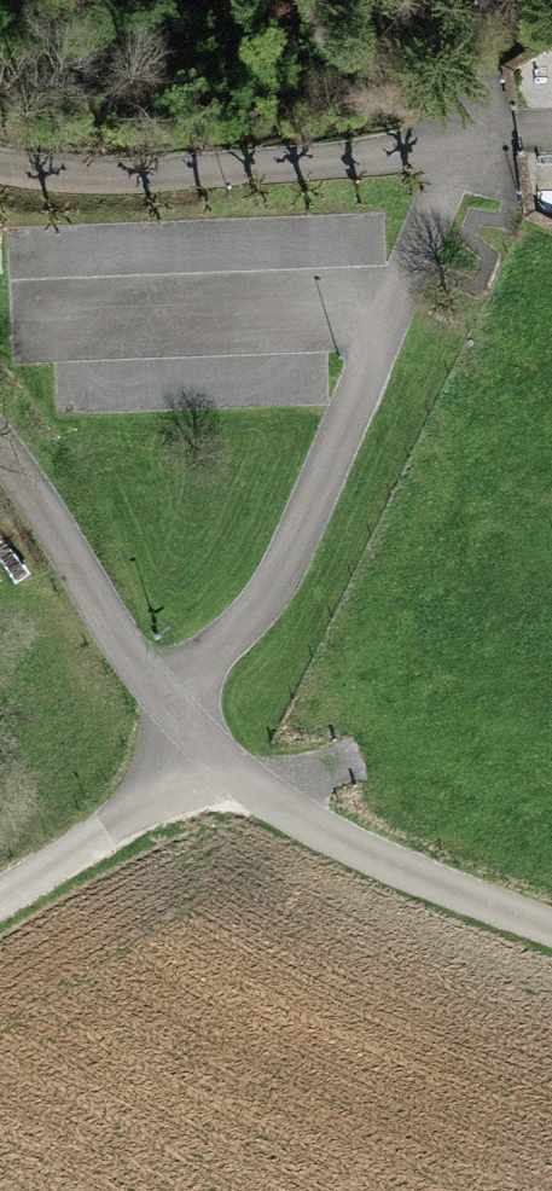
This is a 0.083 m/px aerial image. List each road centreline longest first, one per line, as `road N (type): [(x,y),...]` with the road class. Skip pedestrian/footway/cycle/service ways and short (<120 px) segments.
road 1 (residential): [(0,165),(154,176),(455,149)]
road 2 (track): [(202,774),(322,841),(551,932)]
road 3 (residential): [(0,451),(202,774)]

